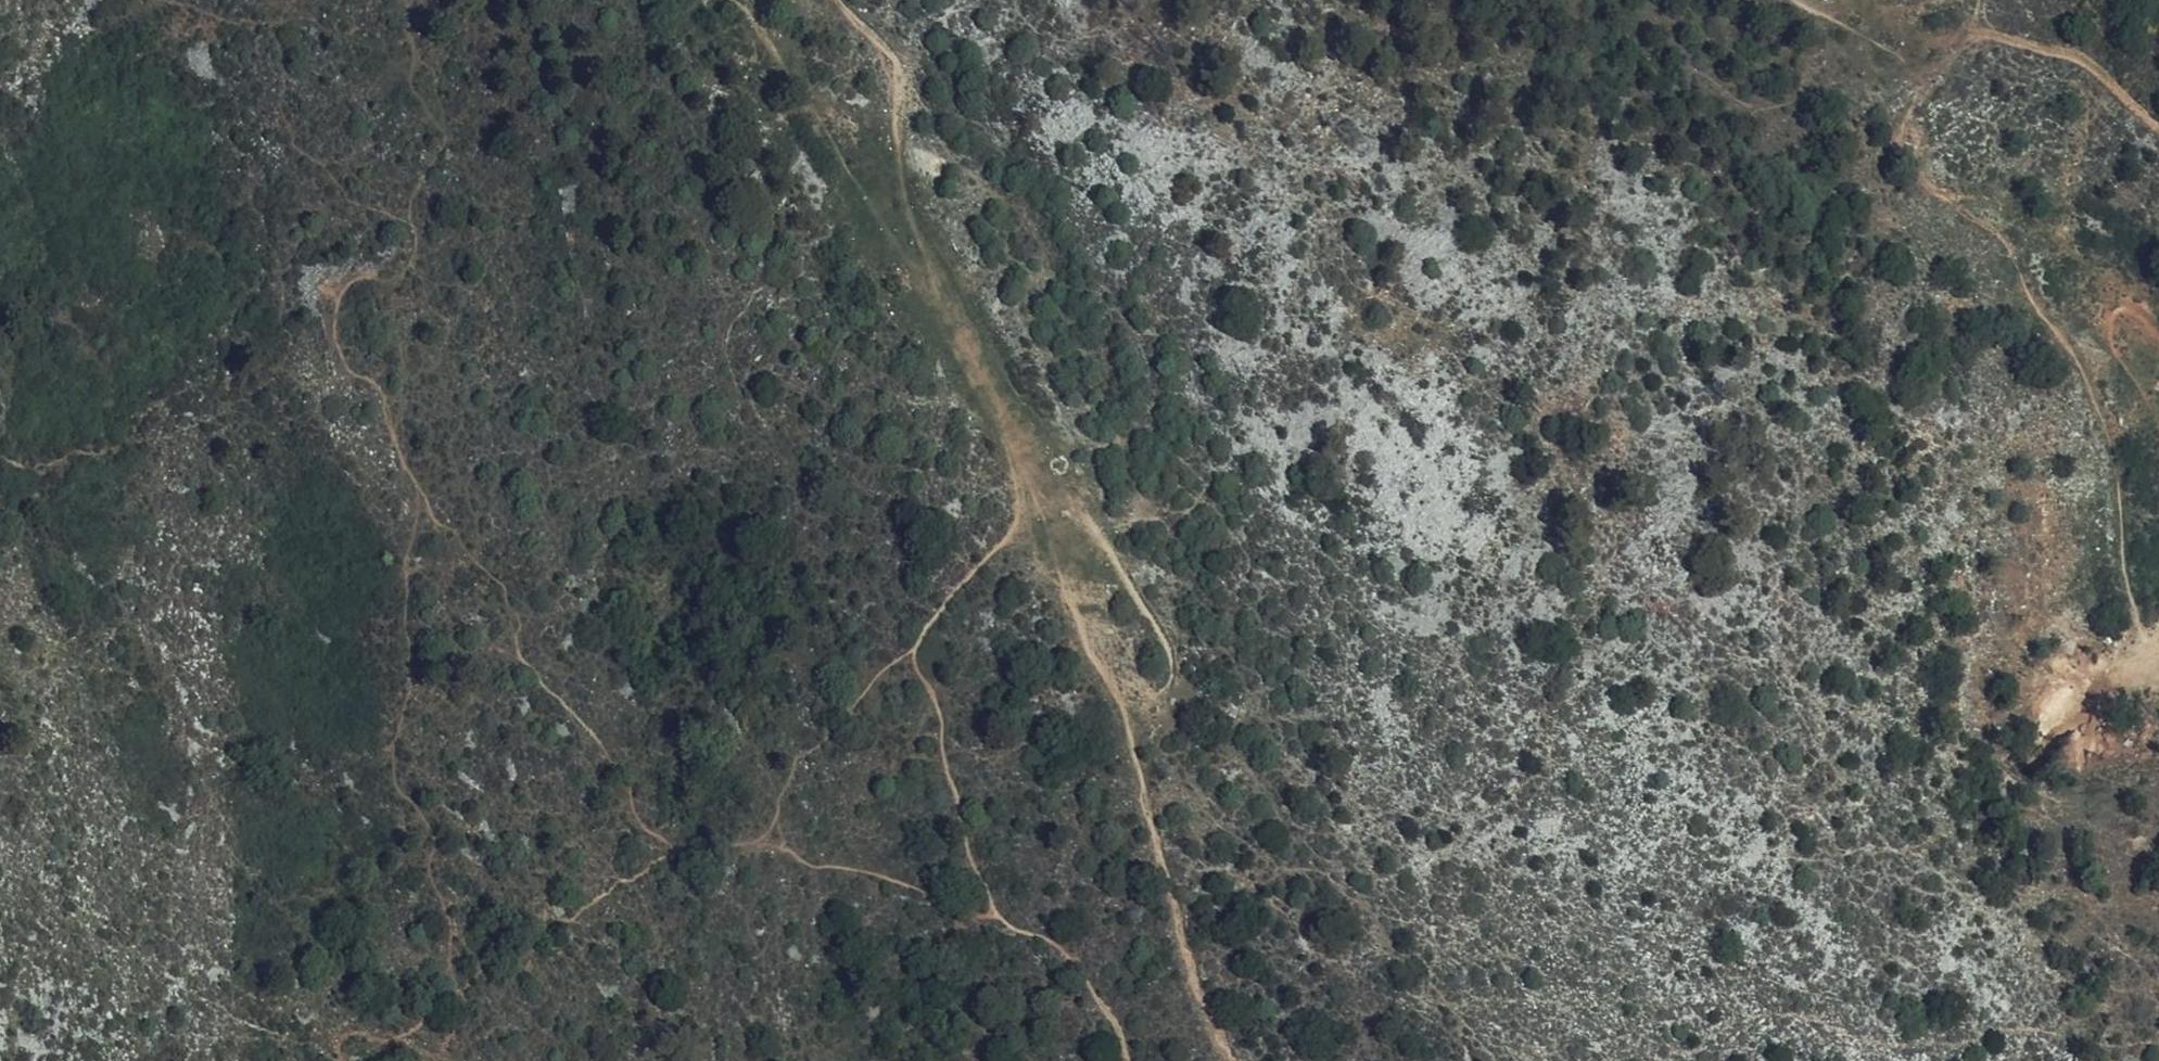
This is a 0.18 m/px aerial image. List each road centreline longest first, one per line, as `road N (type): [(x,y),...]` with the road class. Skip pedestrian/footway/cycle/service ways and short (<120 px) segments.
road 1 (track): [(2158,663),(2108,684),(2069,713),(1754,1060)]
road 2 (track): [(1933,45),(1980,35),(2070,57),(2158,127)]

